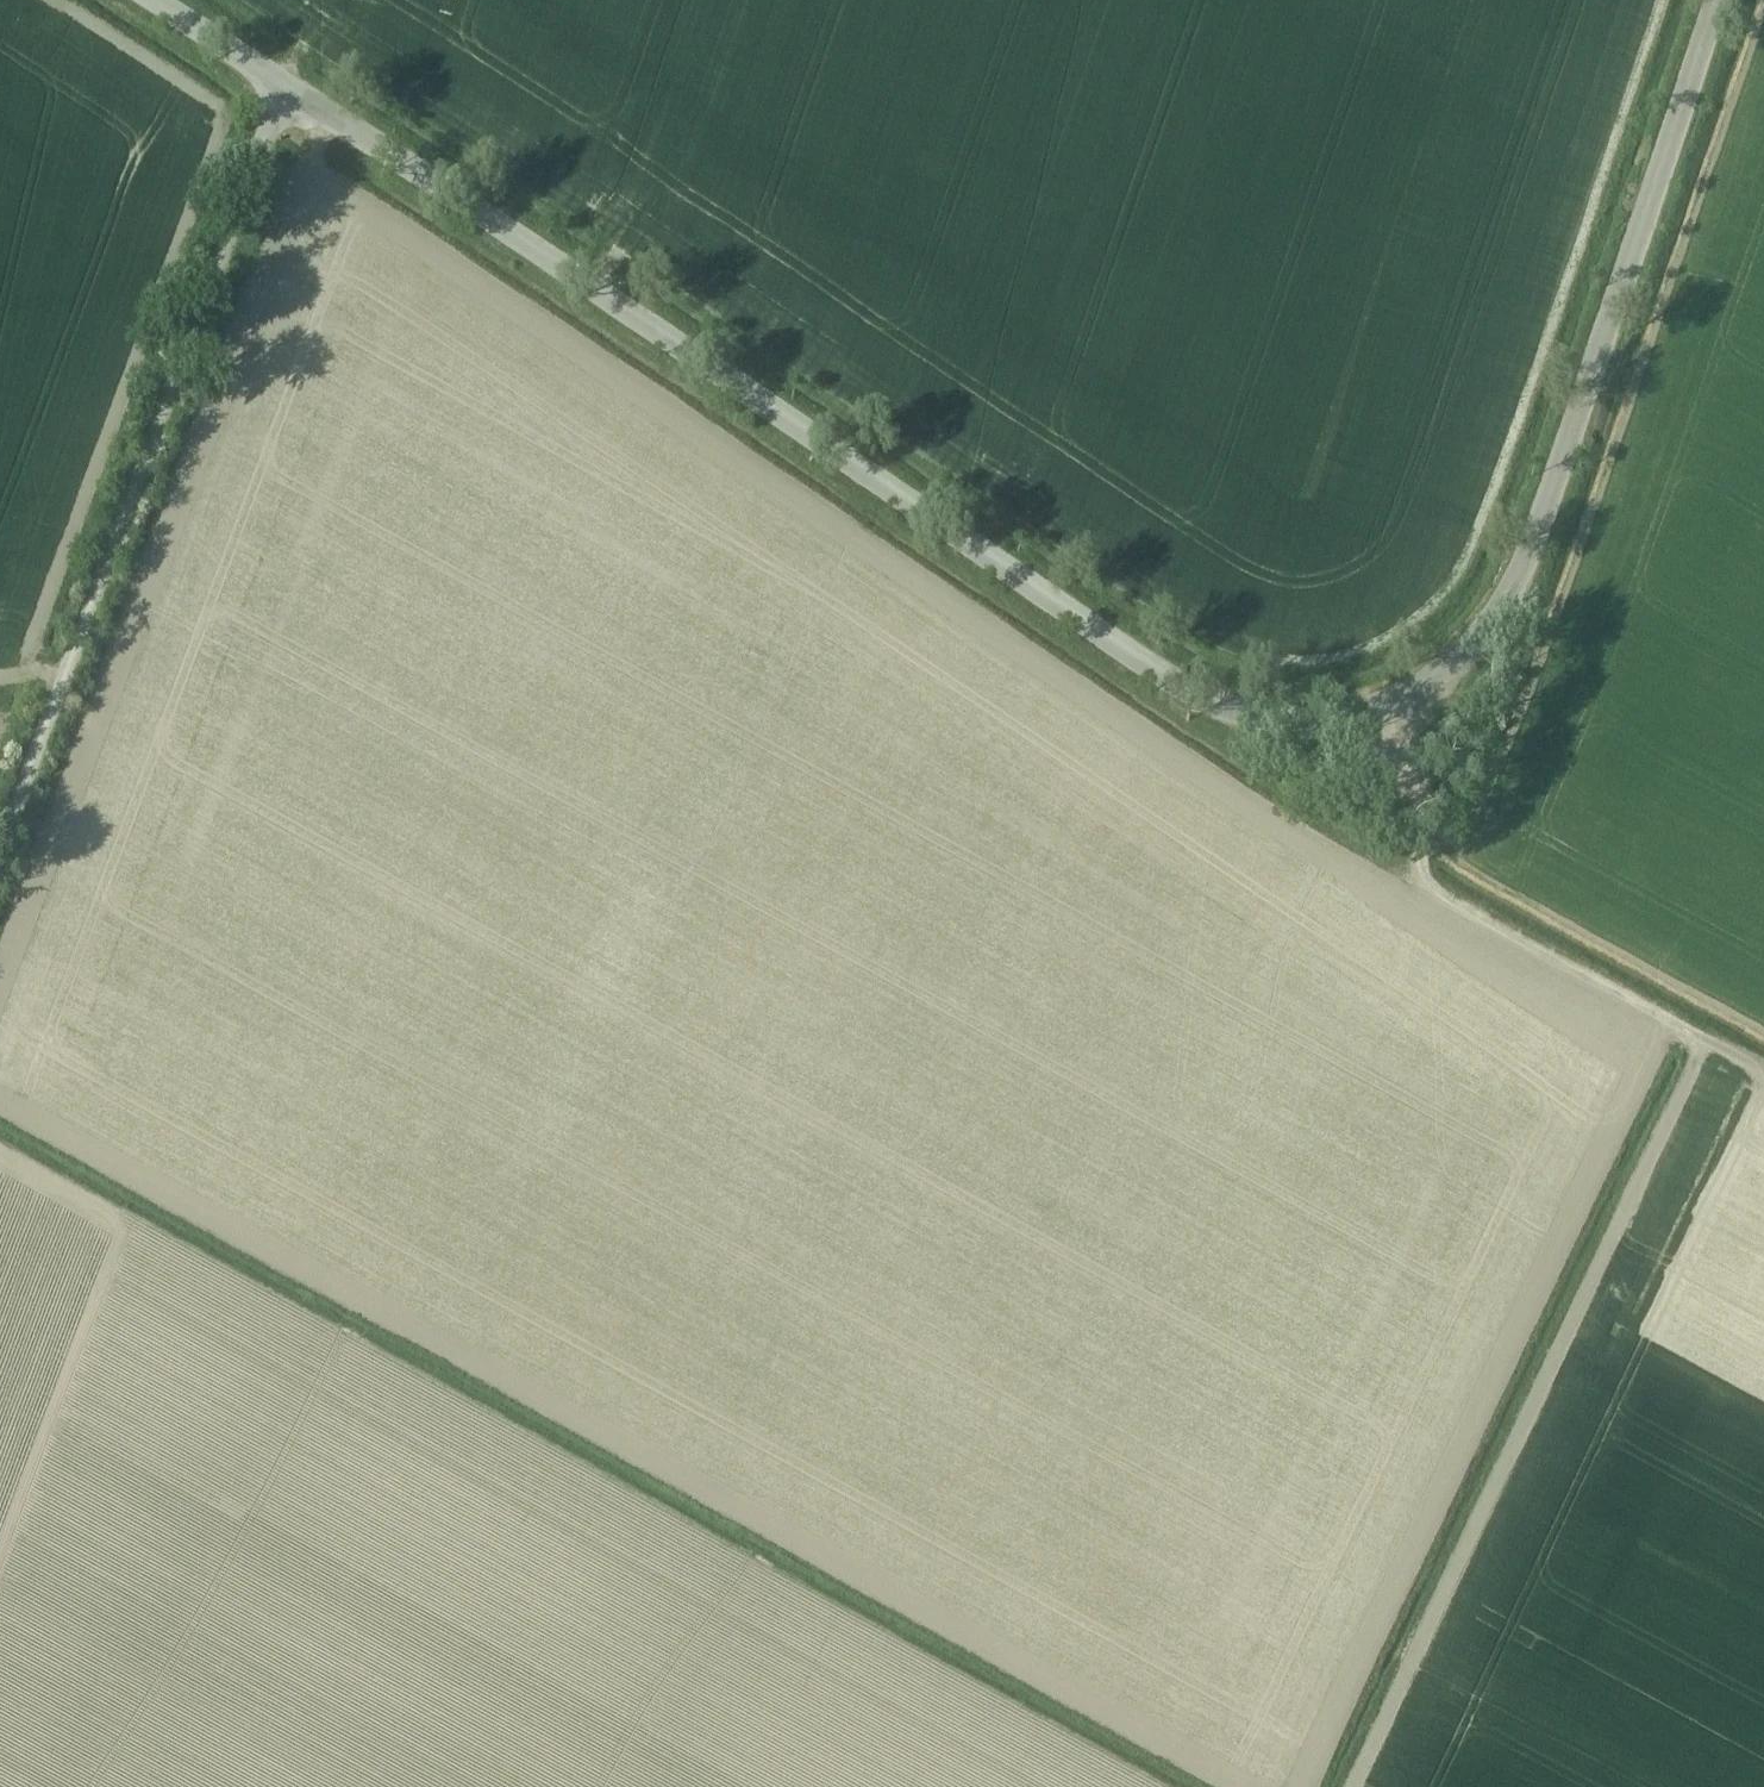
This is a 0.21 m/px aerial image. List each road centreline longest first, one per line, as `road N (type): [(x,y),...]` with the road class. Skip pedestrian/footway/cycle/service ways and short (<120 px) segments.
road 1 (tertiary): [(157,0),(532,238),(1109,641),(1173,677),(1247,704),(1320,710),(1398,696),(1493,623),(1519,573),(1719,0)]

